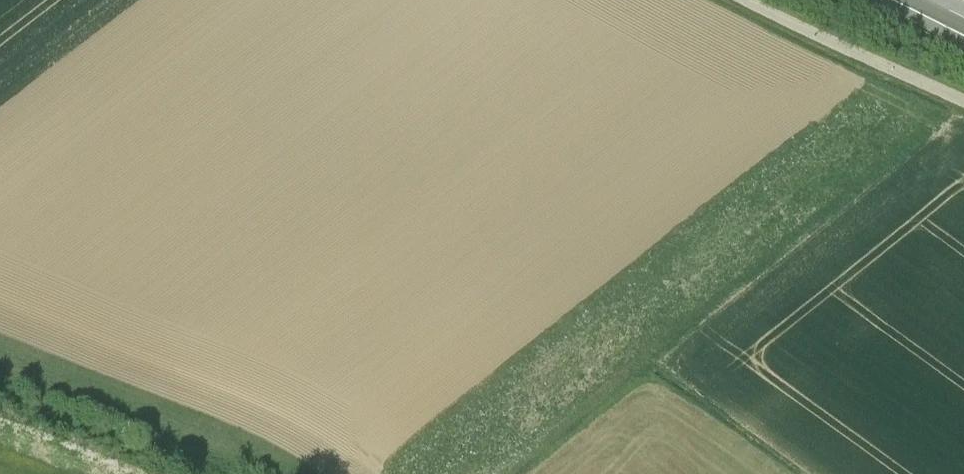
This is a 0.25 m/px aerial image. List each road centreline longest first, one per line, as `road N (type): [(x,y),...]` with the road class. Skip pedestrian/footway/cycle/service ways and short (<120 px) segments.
road 1 (unclassified): [(748,0),(963,97)]

